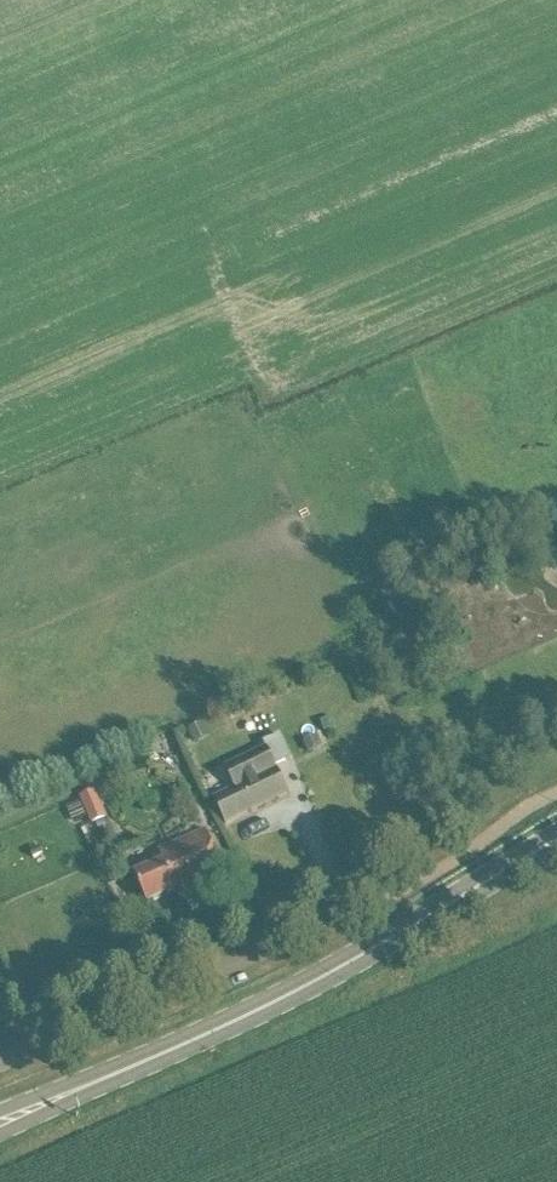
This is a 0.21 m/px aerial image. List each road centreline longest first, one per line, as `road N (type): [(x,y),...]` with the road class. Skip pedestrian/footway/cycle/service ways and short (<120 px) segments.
road 1 (secondary): [(149,1058),(377,946),(556,837)]
road 2 (unclassified): [(0,1065),(366,907)]
road 3 (secondary): [(0,1134),(119,1081),(149,1058)]
road 4 (secondary): [(149,1058),(0,1109)]

